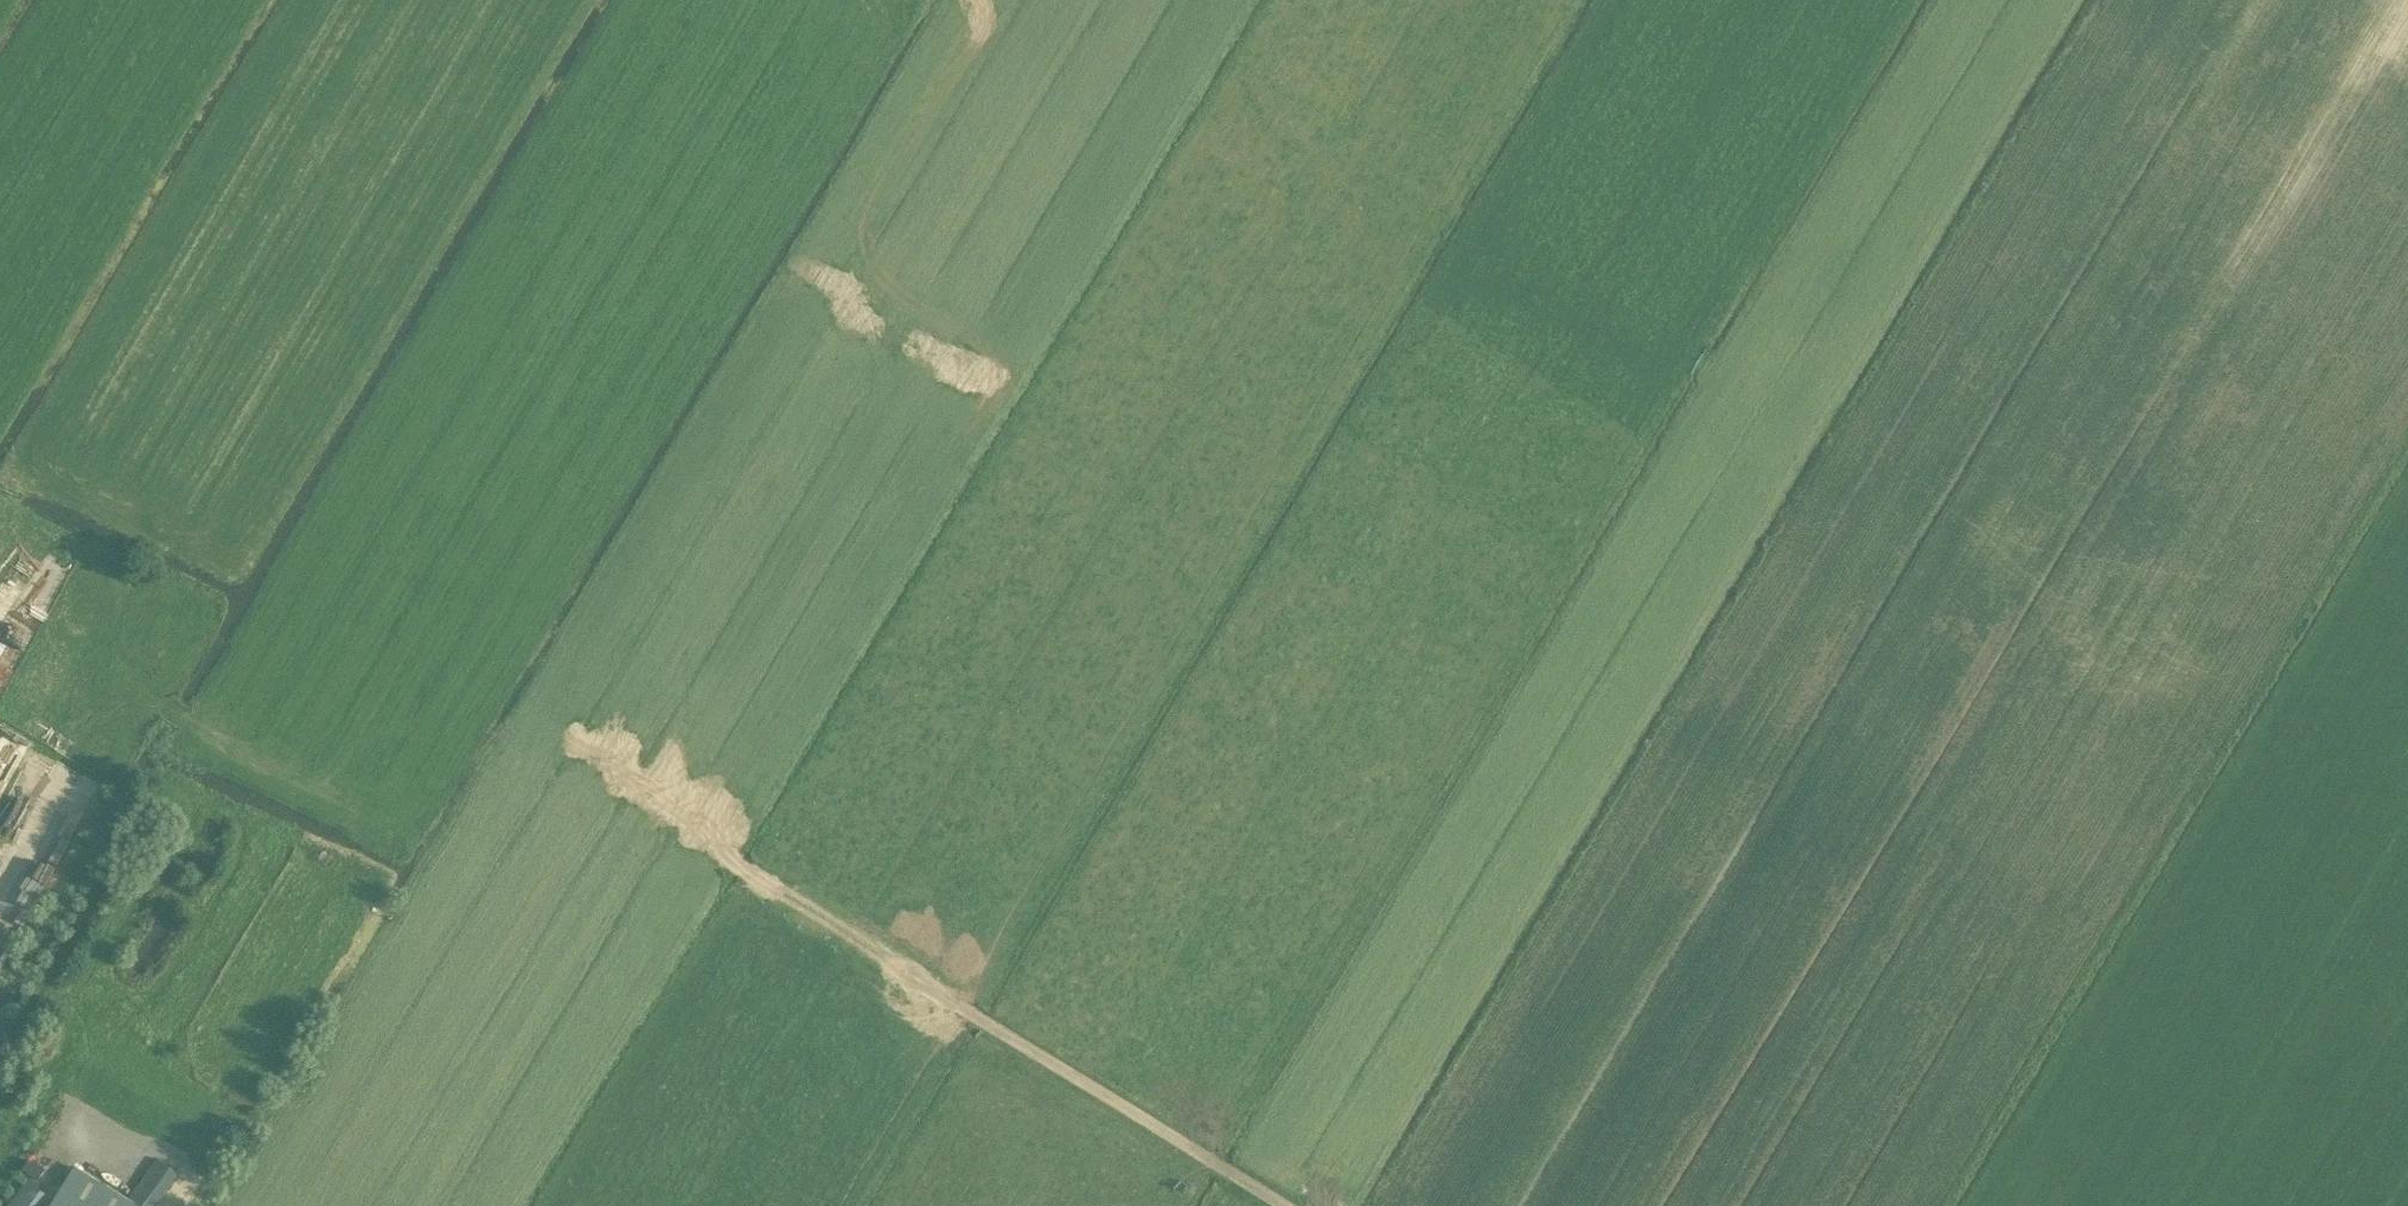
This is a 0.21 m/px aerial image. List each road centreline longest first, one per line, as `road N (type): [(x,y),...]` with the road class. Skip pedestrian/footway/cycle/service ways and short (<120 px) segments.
road 1 (track): [(1282,1205),(966,1010)]

